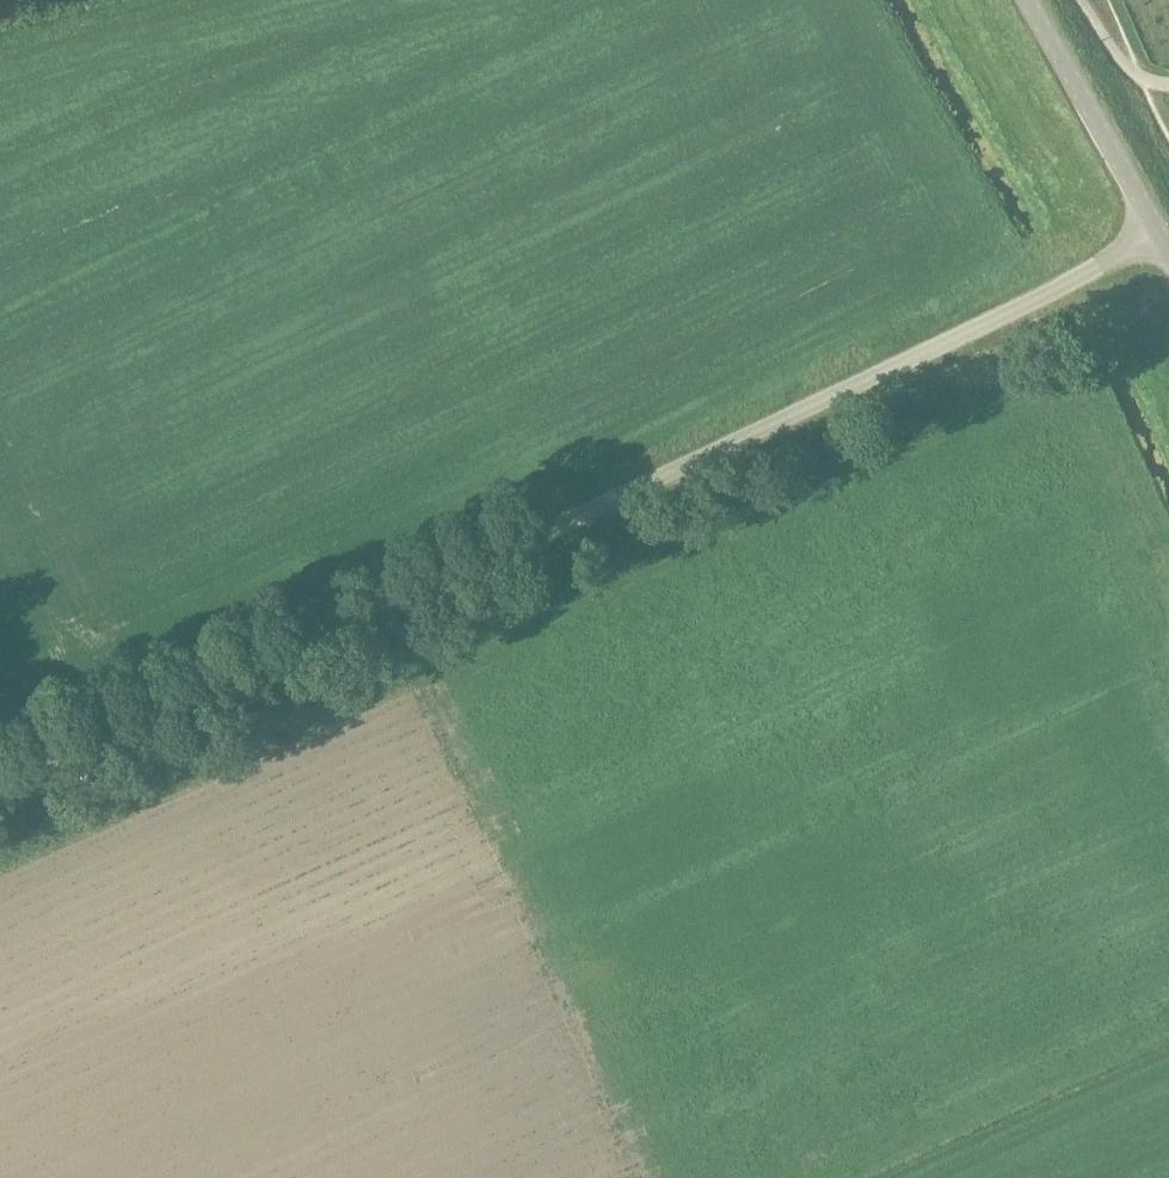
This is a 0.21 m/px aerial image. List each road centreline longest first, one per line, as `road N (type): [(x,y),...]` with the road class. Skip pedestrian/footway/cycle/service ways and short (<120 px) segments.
road 1 (unclassified): [(0,785),(1158,235)]
road 2 (tertiary): [(1158,235),(1027,0)]

